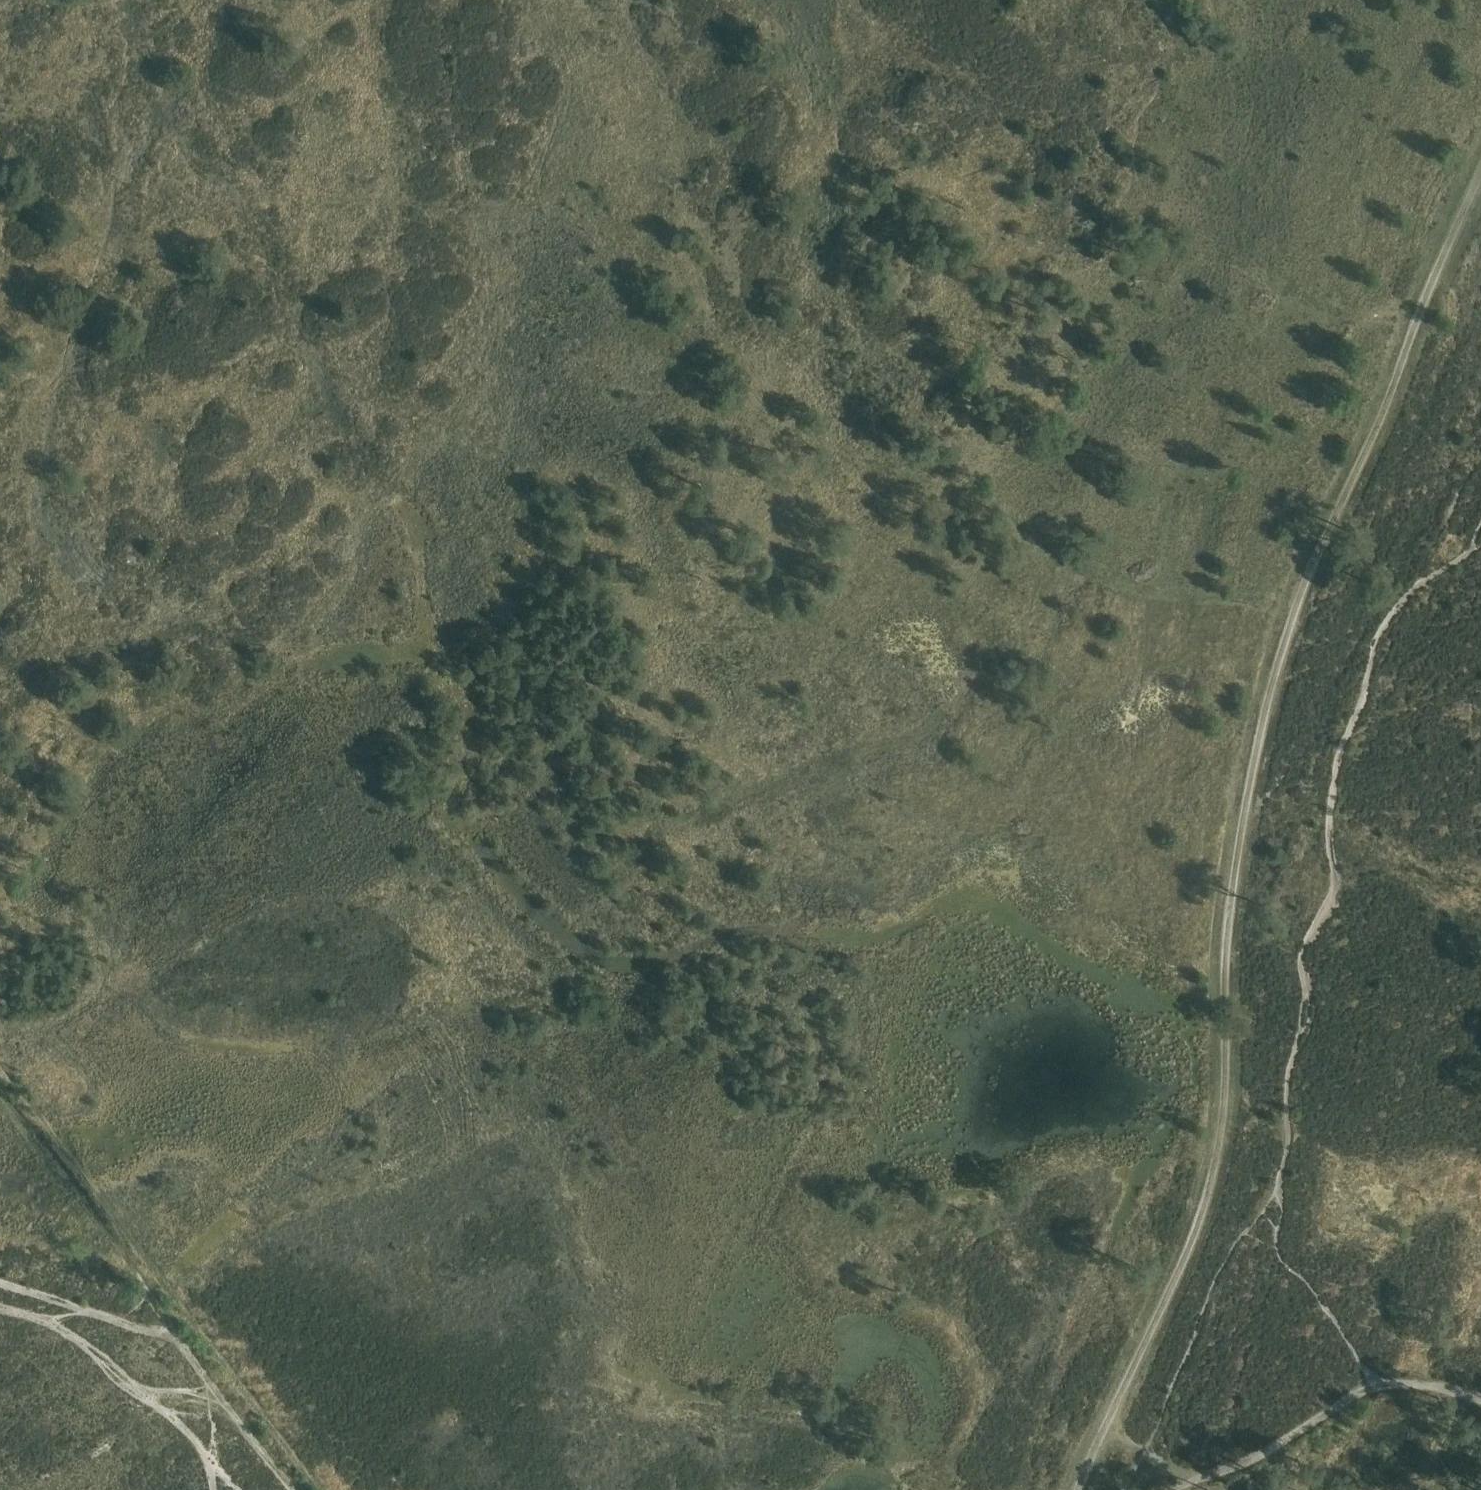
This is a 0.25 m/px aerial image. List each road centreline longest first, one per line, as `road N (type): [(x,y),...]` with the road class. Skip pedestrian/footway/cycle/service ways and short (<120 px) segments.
road 1 (track): [(1081,1489),(1189,1258),(1214,1163),(1251,792),(1292,626),(1480,168)]
road 2 (track): [(0,1093),(176,1331)]
road 3 (track): [(1194,1484),(1377,1389)]
road 4 (track): [(176,1331),(297,1489)]

